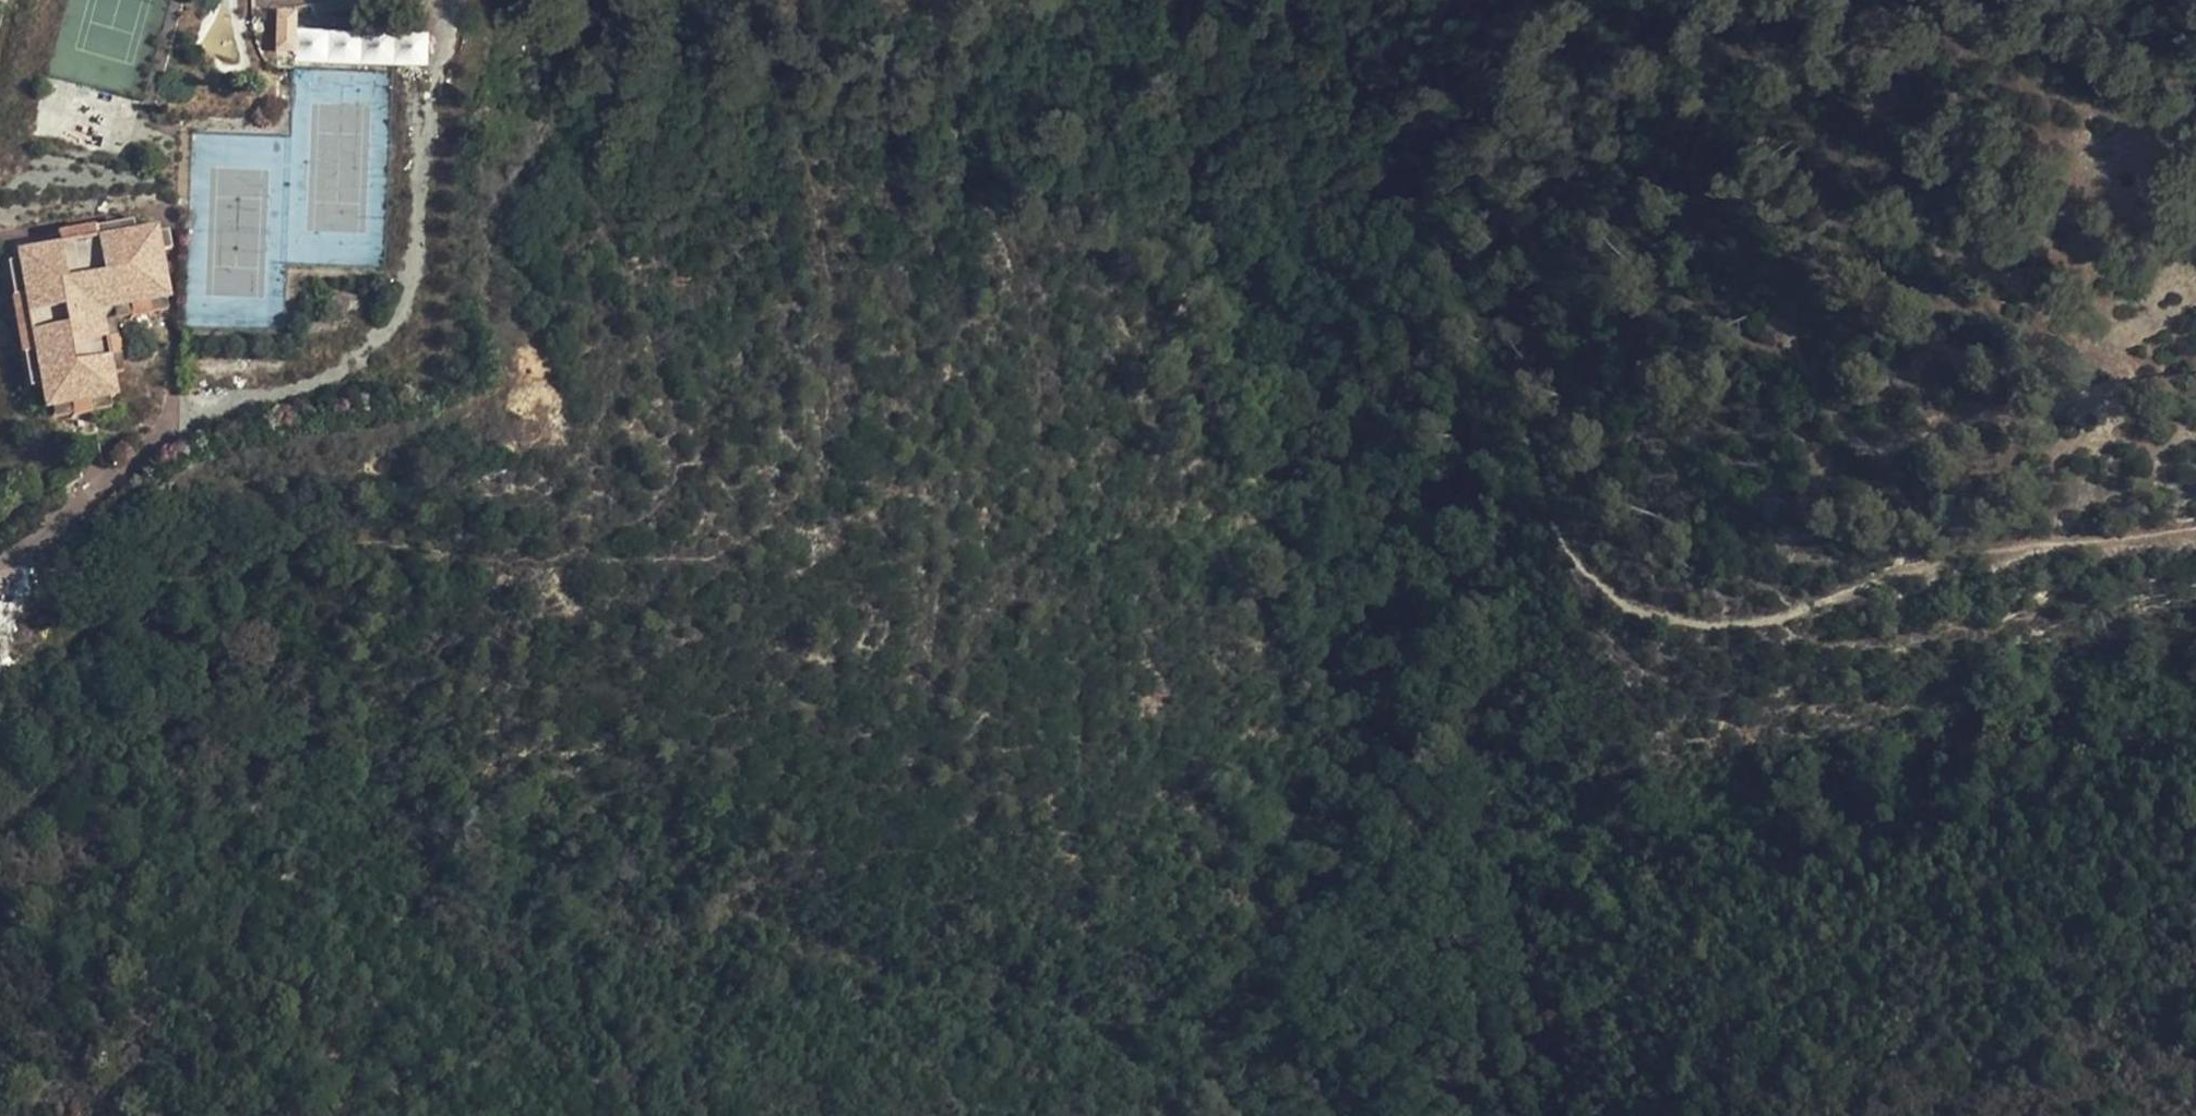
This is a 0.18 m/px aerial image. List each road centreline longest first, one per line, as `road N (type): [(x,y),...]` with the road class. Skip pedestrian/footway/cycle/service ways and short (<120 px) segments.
road 1 (track): [(450,0),(423,130),(412,290),(386,335),(341,367),(193,415),(101,477),(20,563),(0,572)]

